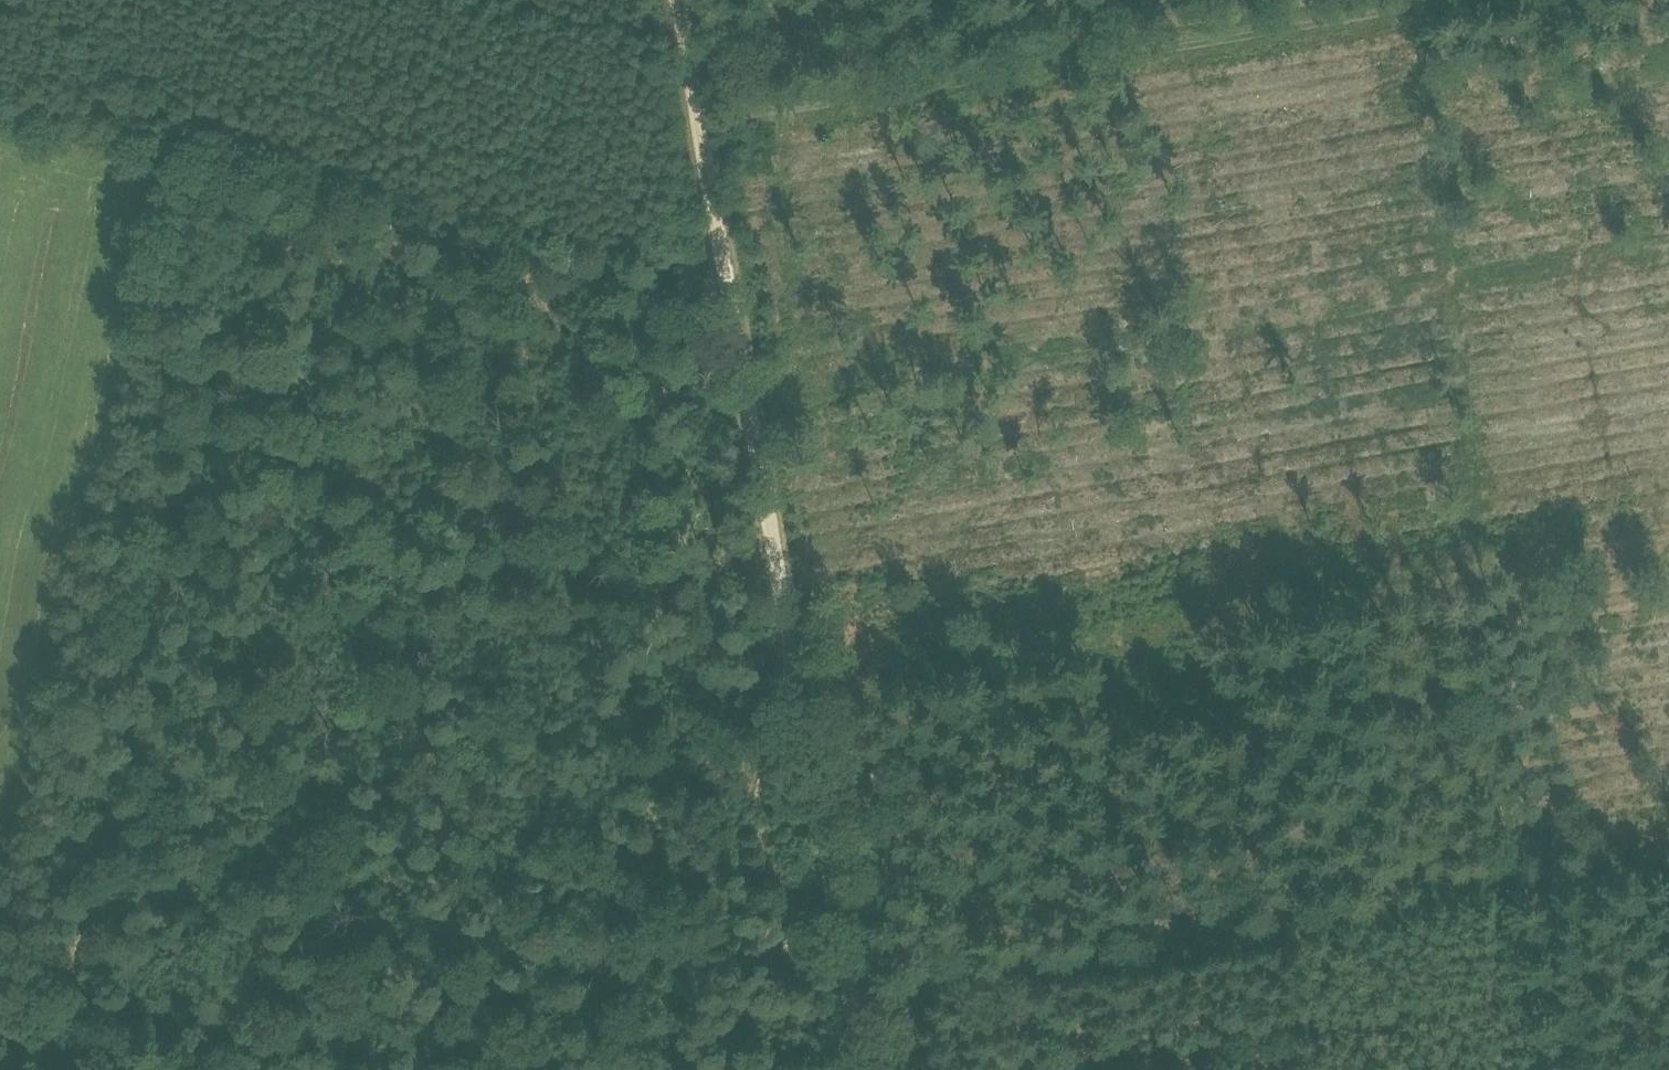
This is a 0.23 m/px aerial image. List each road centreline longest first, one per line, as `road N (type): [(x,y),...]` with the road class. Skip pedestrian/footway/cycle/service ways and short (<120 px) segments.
road 1 (track): [(1668,549),(1474,586),(1509,902),(859,1027)]
road 2 (track): [(866,1069),(695,118)]
road 3 (track): [(1434,0),(695,118)]
road 4 (unclassified): [(139,1069),(0,1038)]
road 5 (track): [(695,118),(675,0)]

